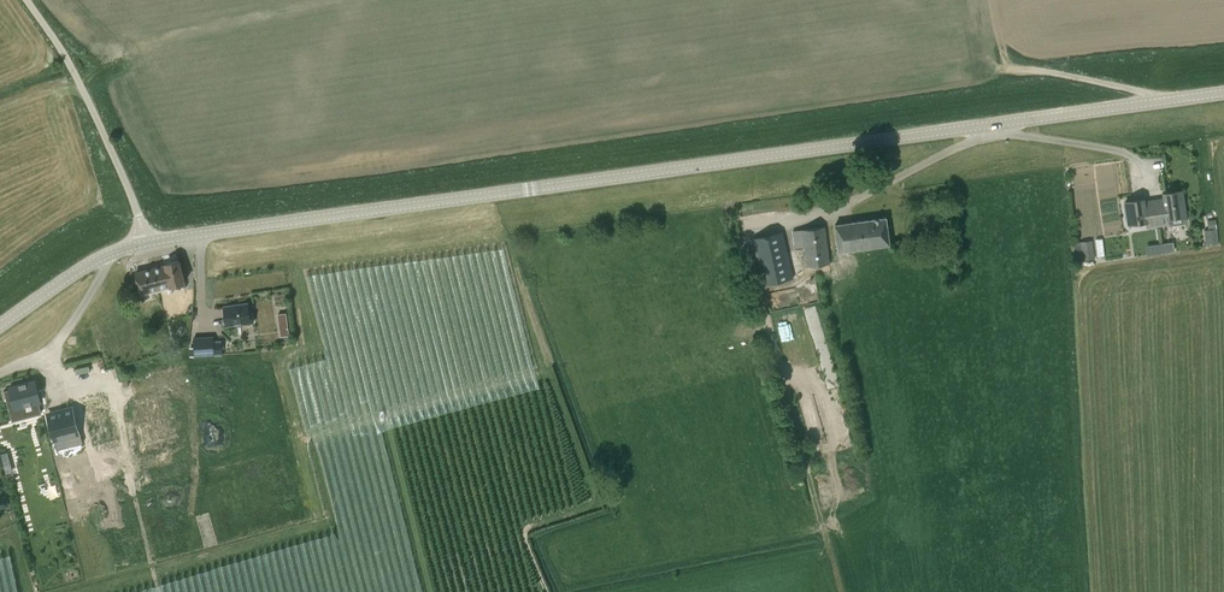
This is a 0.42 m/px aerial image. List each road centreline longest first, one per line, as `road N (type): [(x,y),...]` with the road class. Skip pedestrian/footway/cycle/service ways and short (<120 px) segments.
road 1 (tertiary): [(147,244),(1223,93)]
road 2 (unclassified): [(147,244),(75,72),(26,0)]
road 3 (track): [(101,386),(114,391),(157,591)]
road 4 (tertiary): [(0,327),(109,255),(147,244)]
road 5 (track): [(1166,99),(1010,70)]

